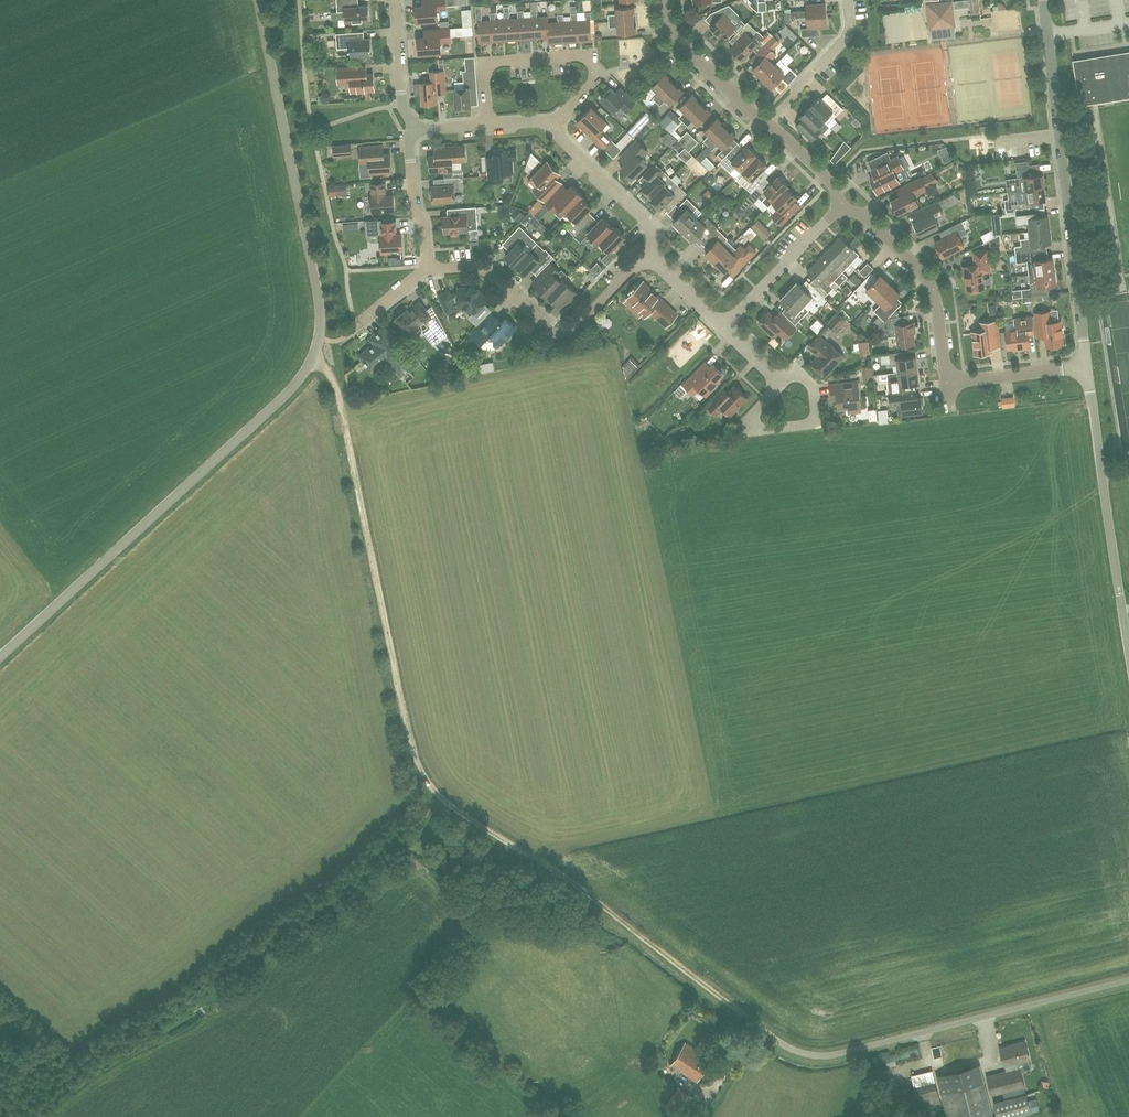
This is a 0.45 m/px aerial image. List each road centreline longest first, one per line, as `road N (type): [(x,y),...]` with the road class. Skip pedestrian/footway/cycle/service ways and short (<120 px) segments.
road 1 (unclassified): [(0,658),(295,385),(312,358),(320,305),(258,0)]
road 2 (track): [(429,787),(409,746),(340,398),(312,358)]
road 3 (unclassified): [(741,1013),(787,1046),(830,1055),(1128,981)]
road 4 (track): [(741,1013),(563,874),(429,787)]
road 5 (unclassified): [(1043,0),(1088,367)]
road 6 (unclassified): [(1128,652),(1088,367)]
road 7 (residential): [(428,267),(481,268),(546,329),(566,333),(655,251)]
road 8 (residential): [(490,125),(491,66),(588,58),(591,85),(551,128)]
road 9 (residential): [(841,206),(868,219),(926,277),(947,383)]
road 10 (residential): [(781,383),(753,414),(756,430),(815,422),(815,391),(802,377),(786,378)]
road 11 (residential): [(723,329),(841,206)]
road 12 (residential): [(665,0),(678,42),(767,124)]
road 13 (residential): [(551,128),(647,225),(655,251)]
road 14 (residential): [(847,0),(845,37),(767,124)]
road 15 (residential): [(947,383),(1088,367)]
road 16 (residential): [(414,130),(428,267)]
road 17 (residential): [(394,0),(402,106),(414,130)]

